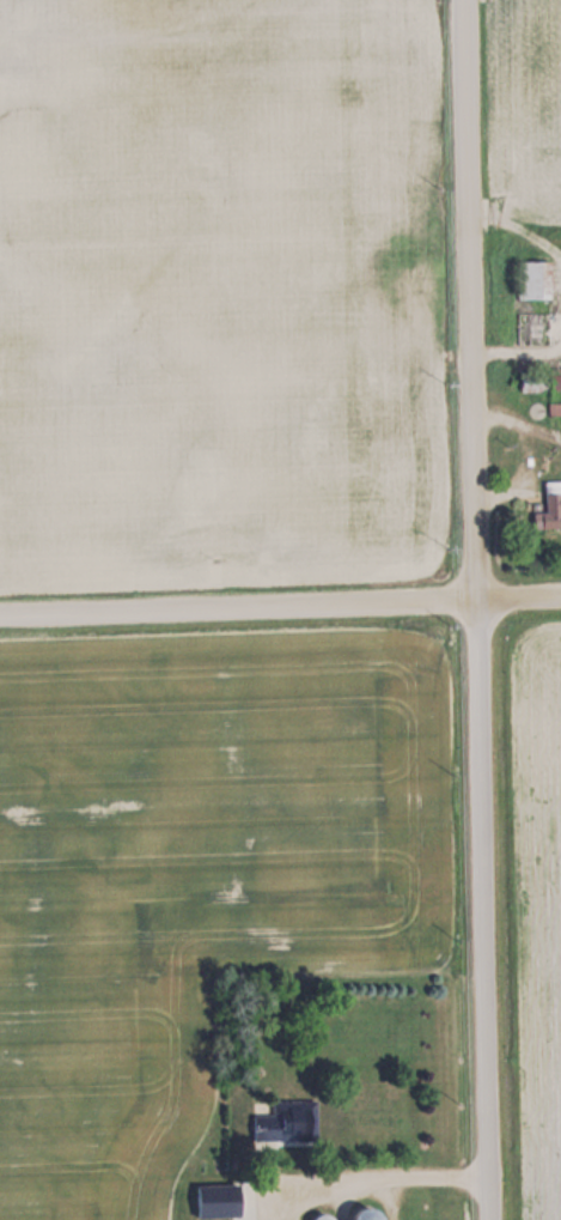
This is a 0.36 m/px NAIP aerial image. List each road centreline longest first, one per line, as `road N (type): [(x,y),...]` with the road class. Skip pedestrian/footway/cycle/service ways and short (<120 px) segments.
road 1 (residential): [(485,1219),(459,0)]
road 2 (residential): [(560,598),(0,617)]

